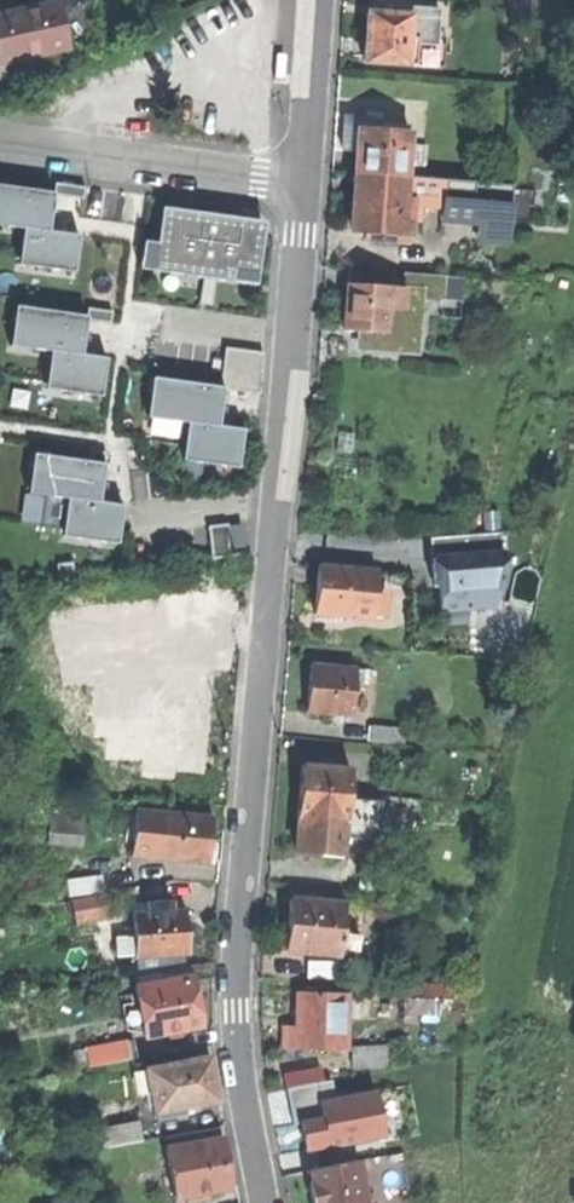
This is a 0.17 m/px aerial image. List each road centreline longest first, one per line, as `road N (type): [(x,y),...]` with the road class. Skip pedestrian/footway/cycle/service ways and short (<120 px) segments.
road 1 (residential): [(310,182),(236,1008),(269,1202)]
road 2 (residential): [(310,182),(0,144)]
road 3 (residential): [(323,0),(310,182)]

